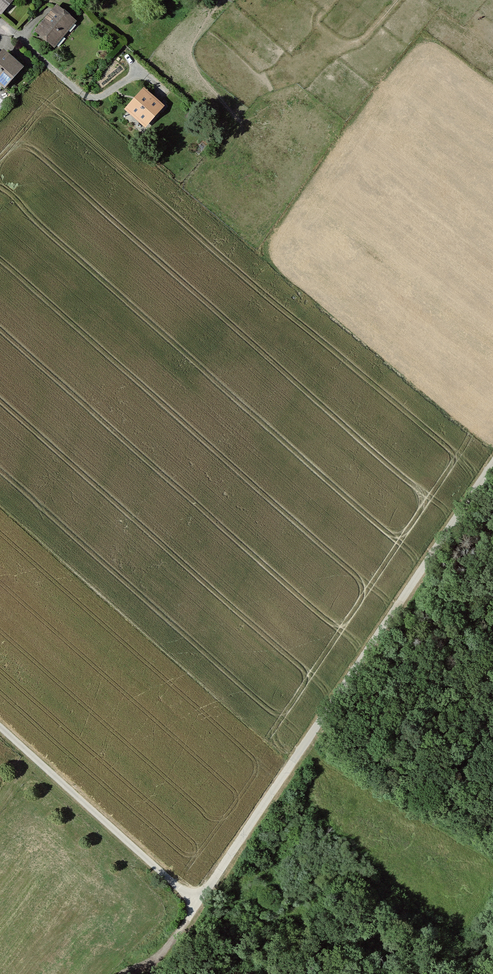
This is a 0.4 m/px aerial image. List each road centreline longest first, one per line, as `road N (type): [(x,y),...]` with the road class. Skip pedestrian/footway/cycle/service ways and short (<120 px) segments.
road 1 (track): [(197,905),(492,463)]
road 2 (track): [(197,905),(0,727)]

